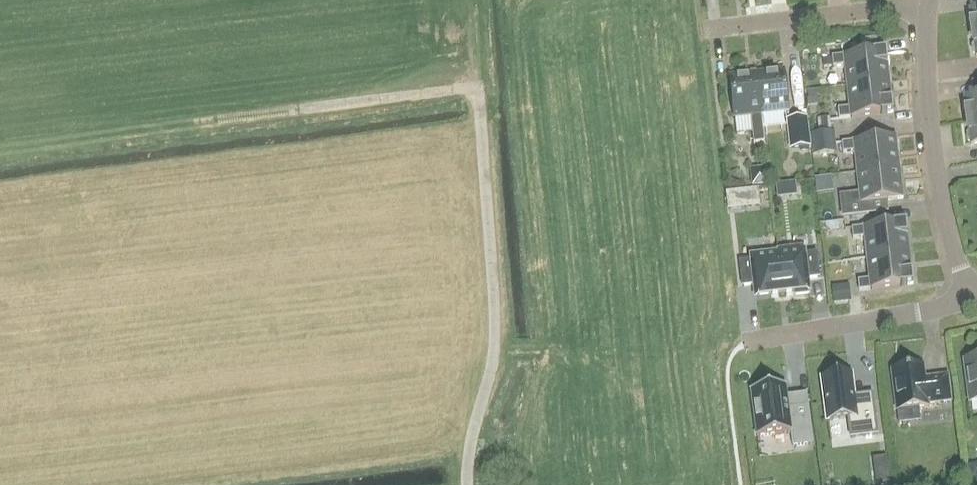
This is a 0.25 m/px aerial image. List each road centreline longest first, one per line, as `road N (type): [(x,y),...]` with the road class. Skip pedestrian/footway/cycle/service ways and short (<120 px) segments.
road 1 (track): [(468,484),(493,325),(478,88),(0,152)]
road 2 (residential): [(931,5),(928,87),(964,299)]
road 3 (residential): [(931,5),(714,28)]
road 4 (residential): [(765,336),(964,299)]

